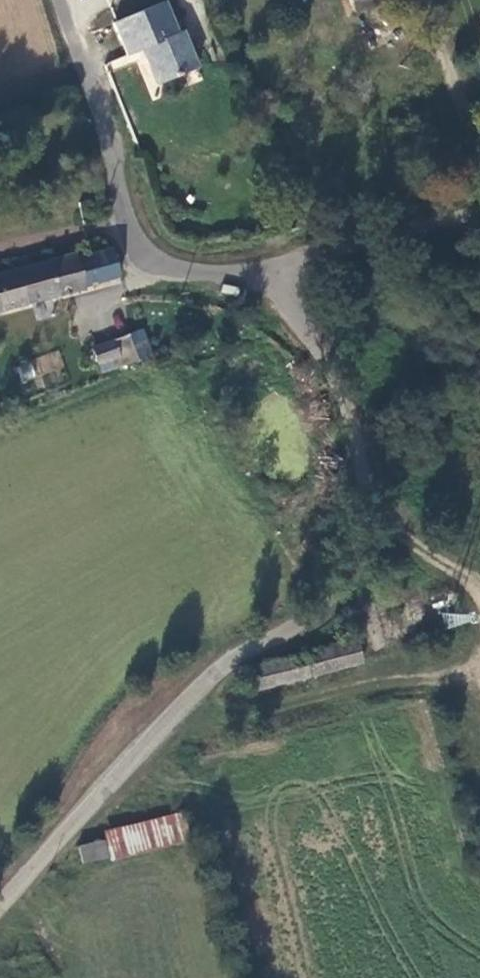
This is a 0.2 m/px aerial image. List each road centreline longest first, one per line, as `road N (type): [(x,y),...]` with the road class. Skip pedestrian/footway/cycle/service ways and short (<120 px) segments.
road 1 (track): [(270,271),(330,502),(266,612),(0,906)]
road 2 (unclassified): [(56,0),(159,263),(200,278),(270,271),(479,222)]

